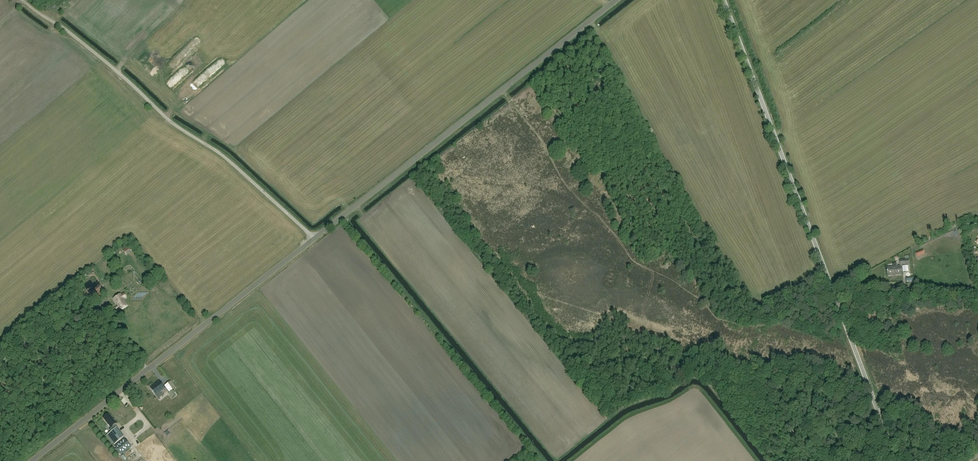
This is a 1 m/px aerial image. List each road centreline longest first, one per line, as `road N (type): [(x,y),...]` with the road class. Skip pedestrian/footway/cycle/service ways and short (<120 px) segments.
road 1 (unclassified): [(34,460),(616,0)]
road 2 (unclassified): [(896,460),(725,0)]
road 3 (track): [(834,294),(886,285),(977,293)]

